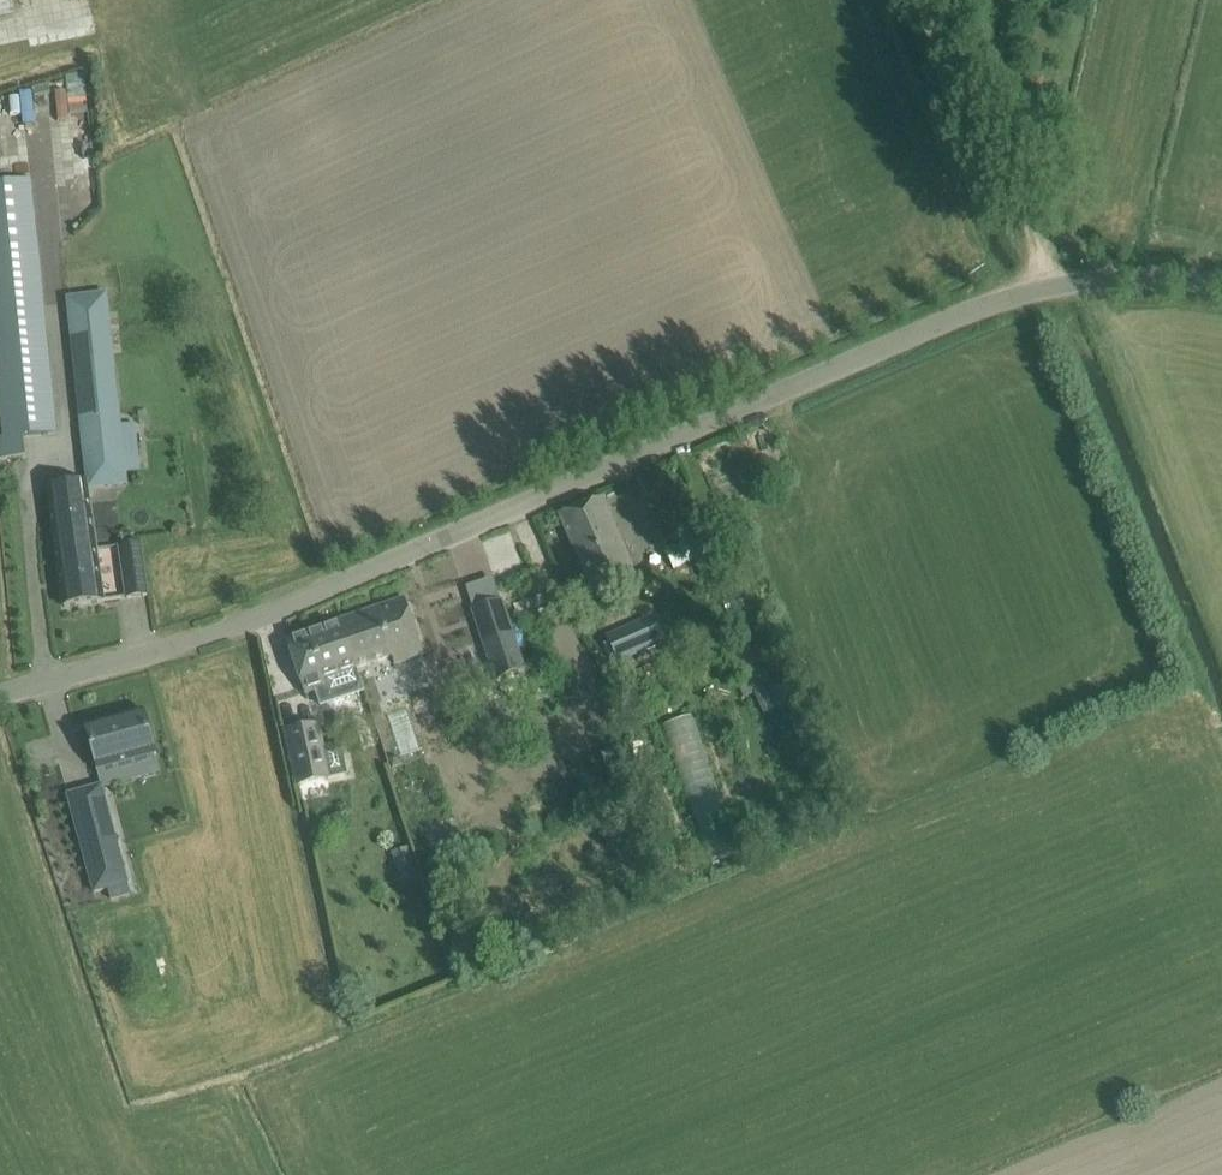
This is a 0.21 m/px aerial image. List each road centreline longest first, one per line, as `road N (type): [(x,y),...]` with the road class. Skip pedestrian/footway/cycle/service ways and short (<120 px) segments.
road 1 (unclassified): [(0,695),(414,552),(997,301),(1094,276),(1221,285)]
road 2 (track): [(914,0),(928,35),(963,78),(1048,285)]

